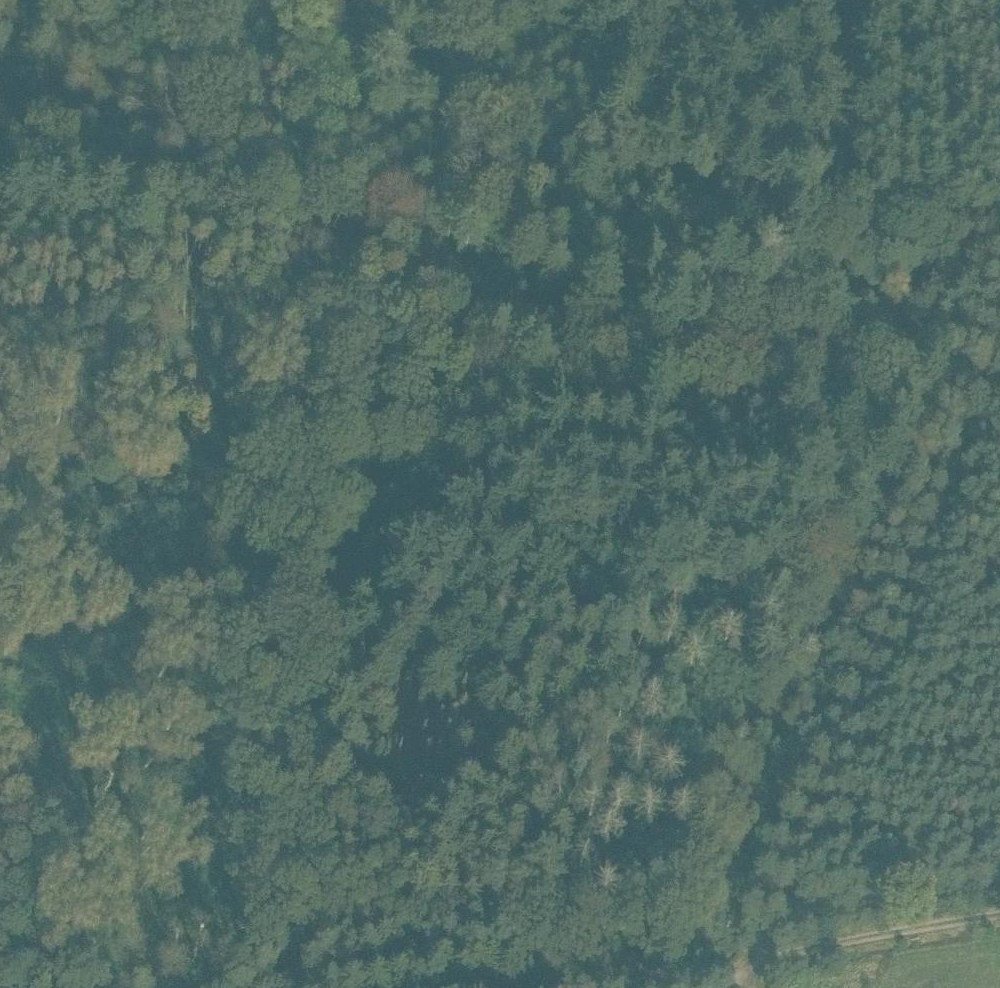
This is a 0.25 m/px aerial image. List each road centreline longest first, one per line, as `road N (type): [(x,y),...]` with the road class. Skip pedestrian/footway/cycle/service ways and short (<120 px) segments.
road 1 (track): [(999,920),(872,945),(527,987)]

